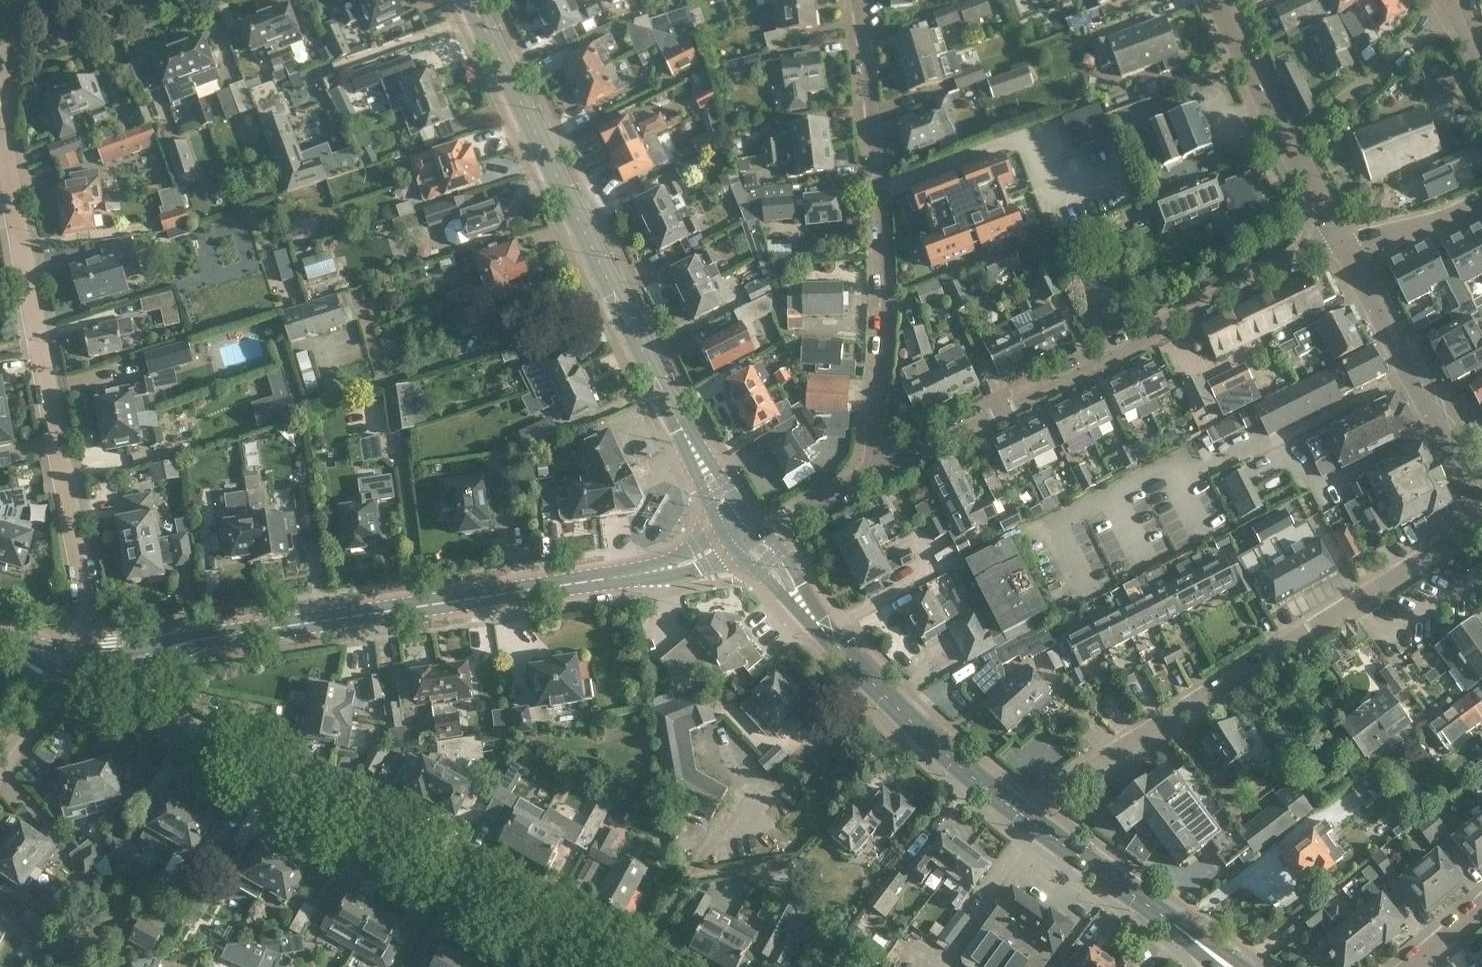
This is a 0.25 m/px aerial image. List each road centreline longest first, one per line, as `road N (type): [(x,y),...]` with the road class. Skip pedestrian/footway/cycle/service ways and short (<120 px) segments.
road 1 (residential): [(598,966),(163,723),(141,656)]
road 2 (residential): [(74,657),(89,619),(0,116)]
road 3 (residential): [(1481,524),(1021,823)]
road 4 (residential): [(883,464),(1310,249),(1341,243)]
road 5 (secondary): [(640,574),(204,638),(141,656)]
road 6 (tertiary): [(683,431),(466,0)]
road 7 (residential): [(883,464),(890,303),(861,0)]
road 8 (residential): [(1341,243),(1481,508)]
road 9 (secondary): [(1021,823),(930,749),(822,627)]
road 10 (secondary): [(1225,966),(1021,823)]
road 11 (residential): [(1290,146),(1448,6)]
road 12 (residential): [(1290,146),(1223,0)]
road 13 (residential): [(0,54),(144,0)]
road 14 (residential): [(1341,243),(1481,201)]
road 15 (residential): [(762,531),(883,464)]
road 16 (residential): [(0,767),(74,657)]

